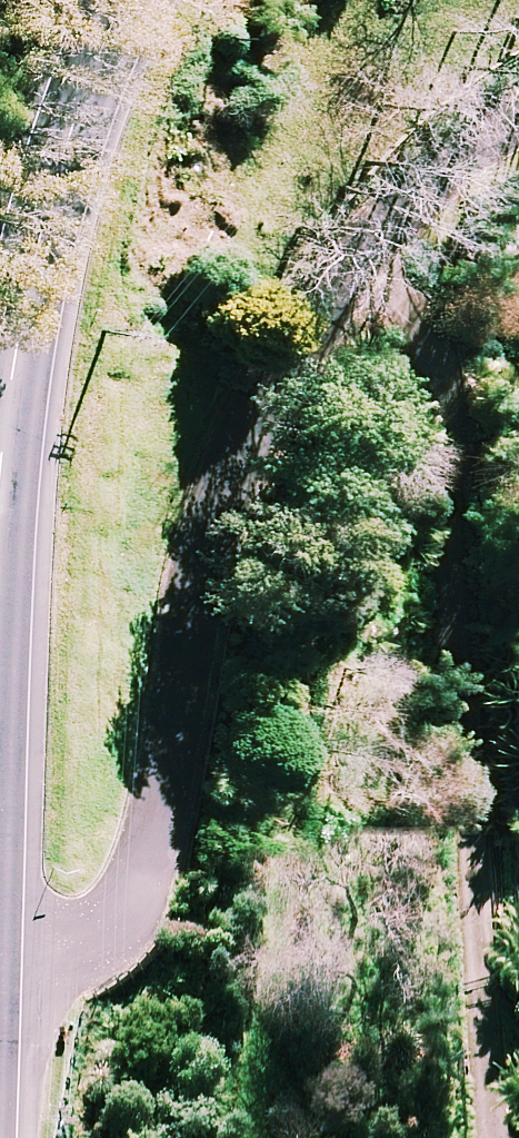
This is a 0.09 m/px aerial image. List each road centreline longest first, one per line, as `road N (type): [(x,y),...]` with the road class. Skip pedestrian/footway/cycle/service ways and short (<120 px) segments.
road 1 (residential): [(0,970),(49,959),(124,921),(192,685),(198,540),(207,506),(279,357),(411,206),(518,125)]
road 2 (secondary): [(80,0),(33,138),(0,310)]

